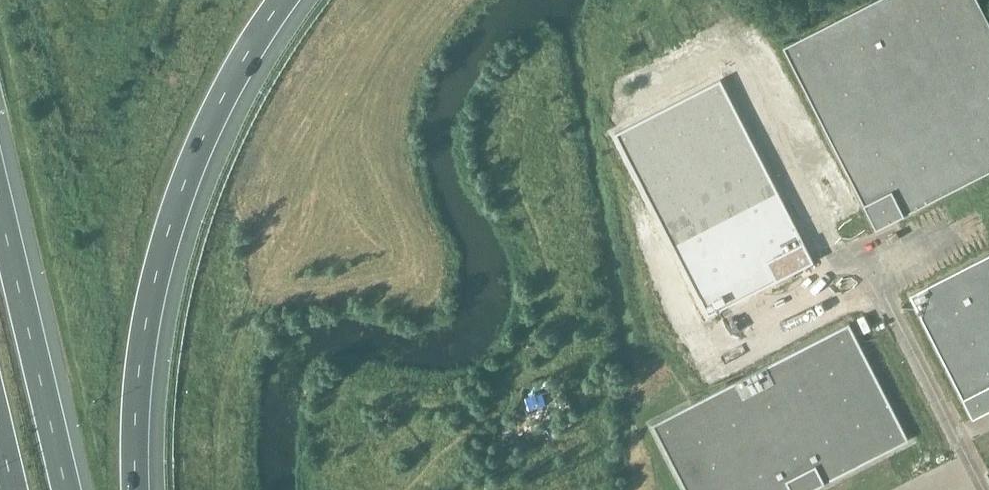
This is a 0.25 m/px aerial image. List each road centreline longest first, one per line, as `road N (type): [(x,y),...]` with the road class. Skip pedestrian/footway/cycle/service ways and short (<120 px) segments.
road 1 (motorway): [(137,489),(142,381),(173,231),(213,111),(277,0)]
road 2 (motorway): [(67,489),(0,208)]

